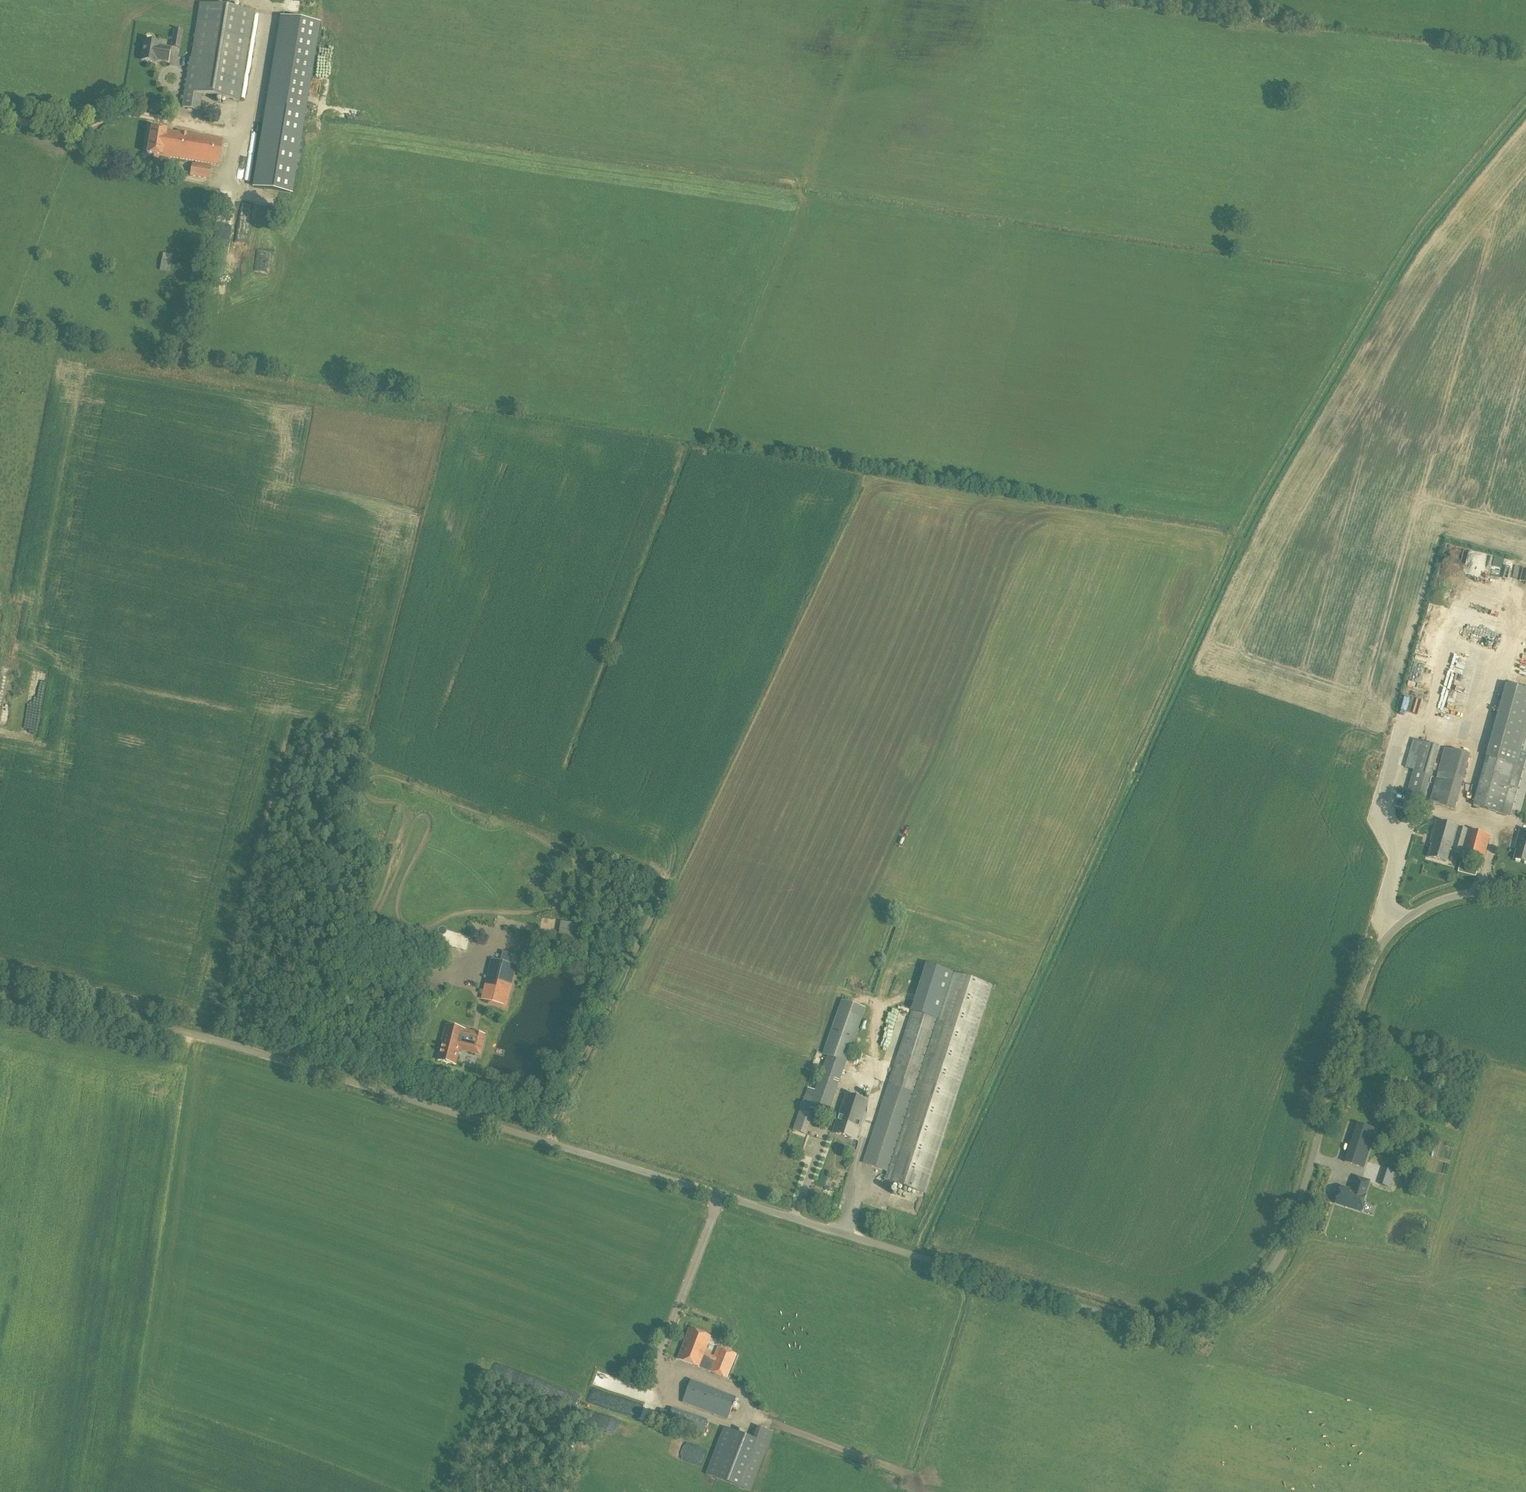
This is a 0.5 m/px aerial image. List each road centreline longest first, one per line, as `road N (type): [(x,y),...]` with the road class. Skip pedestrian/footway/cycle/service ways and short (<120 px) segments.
road 1 (unclassified): [(1525,893),(1437,901),(1389,935),(1360,993),(1280,1257),(1235,1305),(1157,1326),(216,1042),(0,992)]

